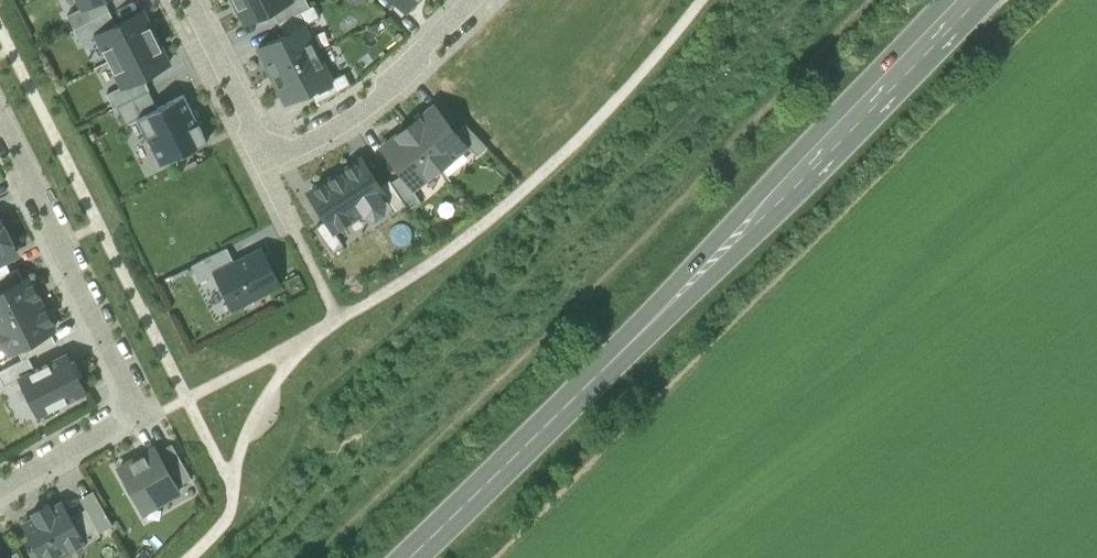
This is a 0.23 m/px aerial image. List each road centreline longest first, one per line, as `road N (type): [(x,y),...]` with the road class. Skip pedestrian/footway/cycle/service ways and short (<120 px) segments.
road 1 (primary): [(412,557),(970,0)]
road 2 (residential): [(0,130),(136,403),(0,481)]
road 3 (residential): [(259,157),(428,55),(475,0)]
road 4 (residential): [(182,0),(259,157)]

